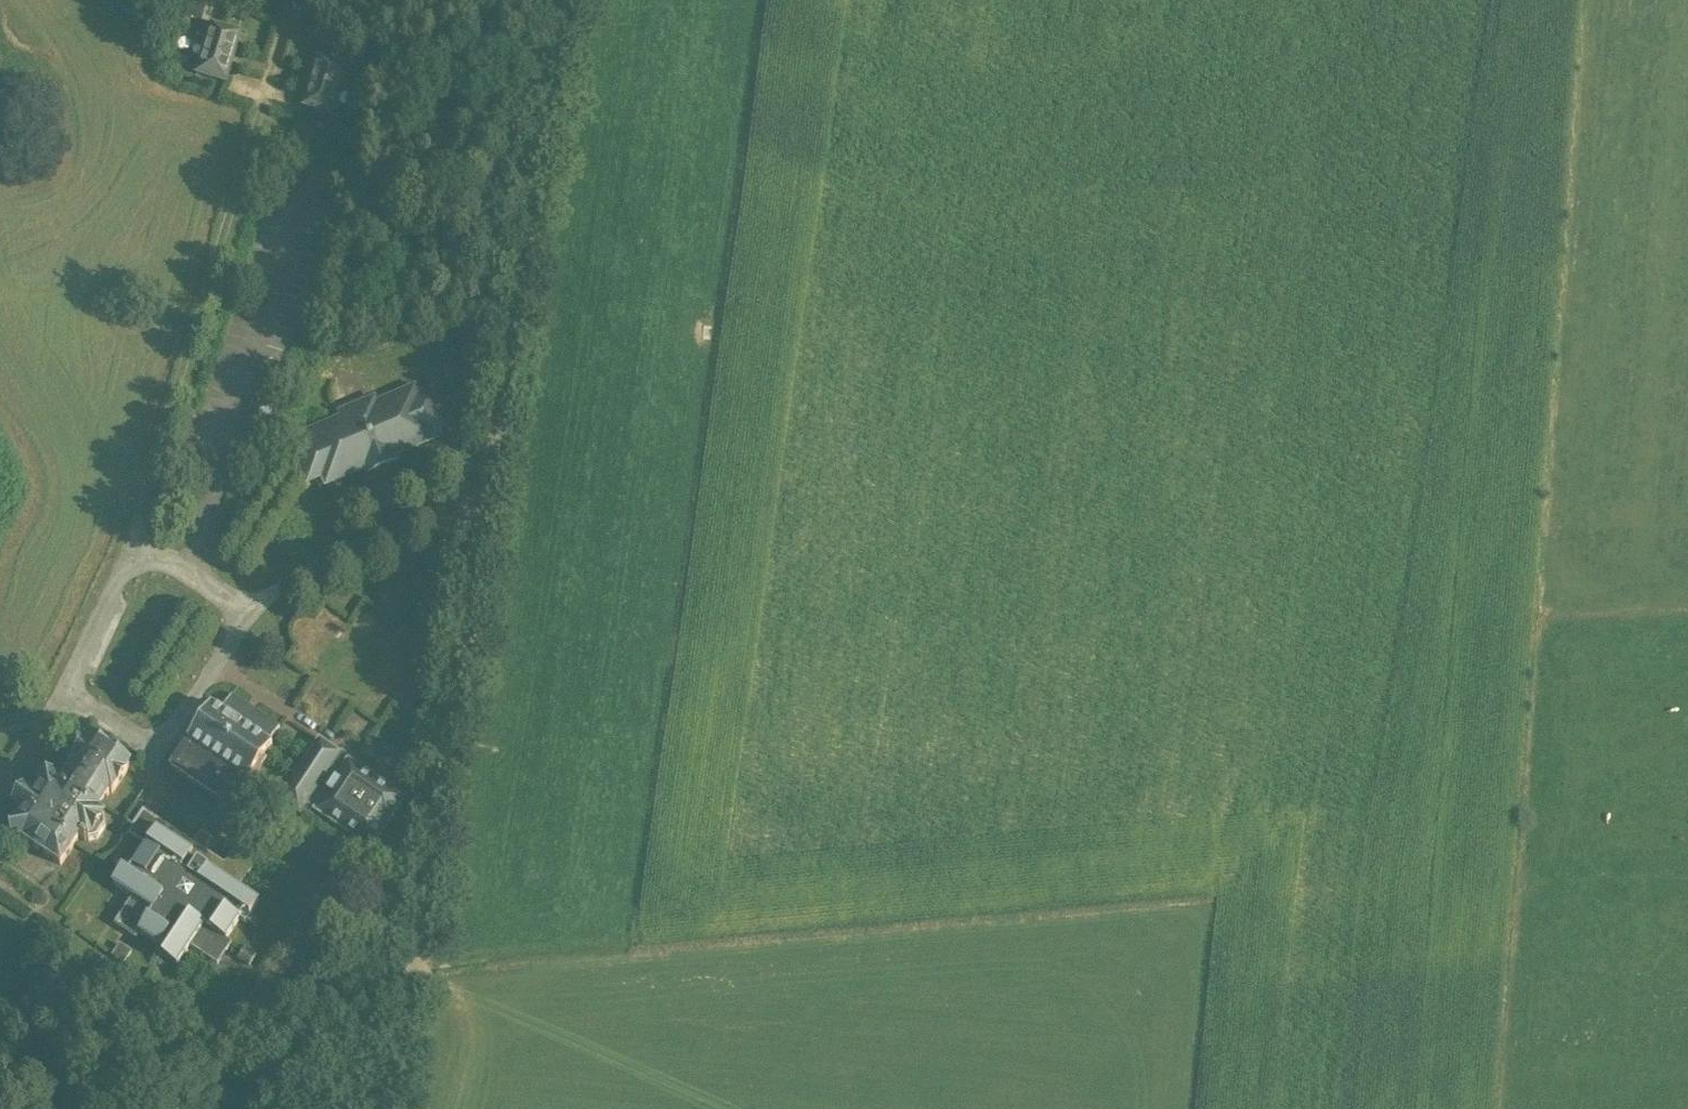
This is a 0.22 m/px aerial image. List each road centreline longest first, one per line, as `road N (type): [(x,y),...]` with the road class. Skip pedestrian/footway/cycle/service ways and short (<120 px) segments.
road 1 (unclassified): [(377,1108),(406,982),(559,0)]

